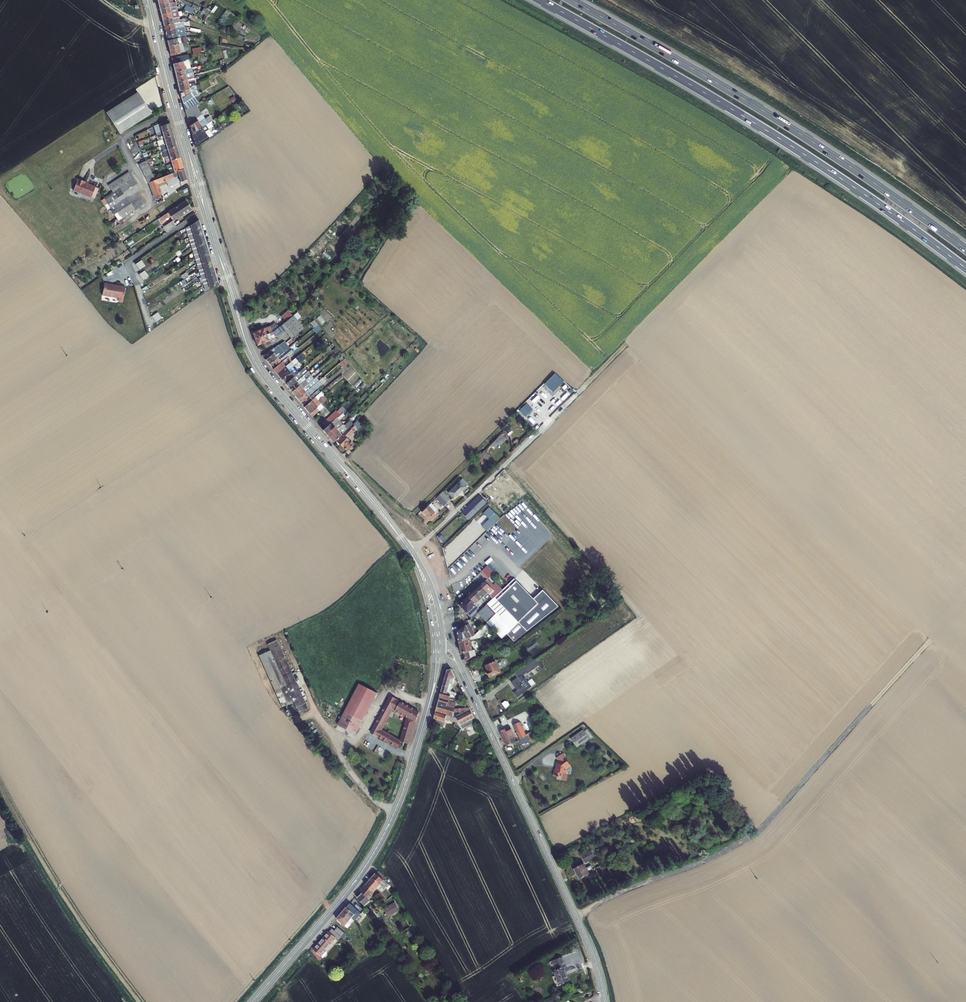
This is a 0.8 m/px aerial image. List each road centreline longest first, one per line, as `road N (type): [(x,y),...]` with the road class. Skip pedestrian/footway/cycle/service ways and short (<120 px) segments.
road 1 (secondary): [(438,637),(411,552),(251,353),(148,0)]
road 2 (motorway): [(540,0),(764,129),(965,269)]
road 3 (motorway): [(965,249),(808,139),(571,0)]
road 4 (track): [(576,915),(762,829),(930,639)]
road 5 (secondary): [(252,1001),(379,843),(407,779),(438,658)]
road 6 (secondary): [(462,675),(588,942),(605,1001)]
road 7 (track): [(316,713),(366,790),(395,811)]

